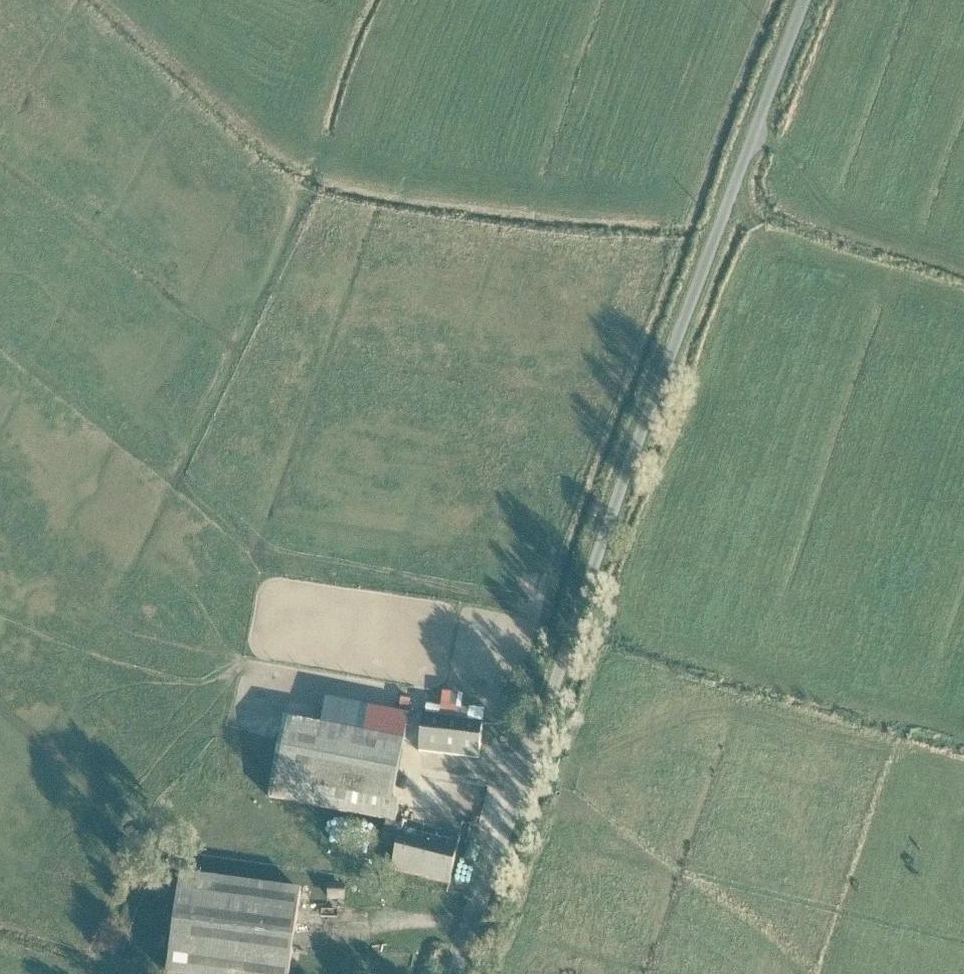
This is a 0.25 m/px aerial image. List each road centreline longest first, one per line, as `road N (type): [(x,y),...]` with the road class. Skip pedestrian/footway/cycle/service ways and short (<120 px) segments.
road 1 (residential): [(808,0),(456,973)]

